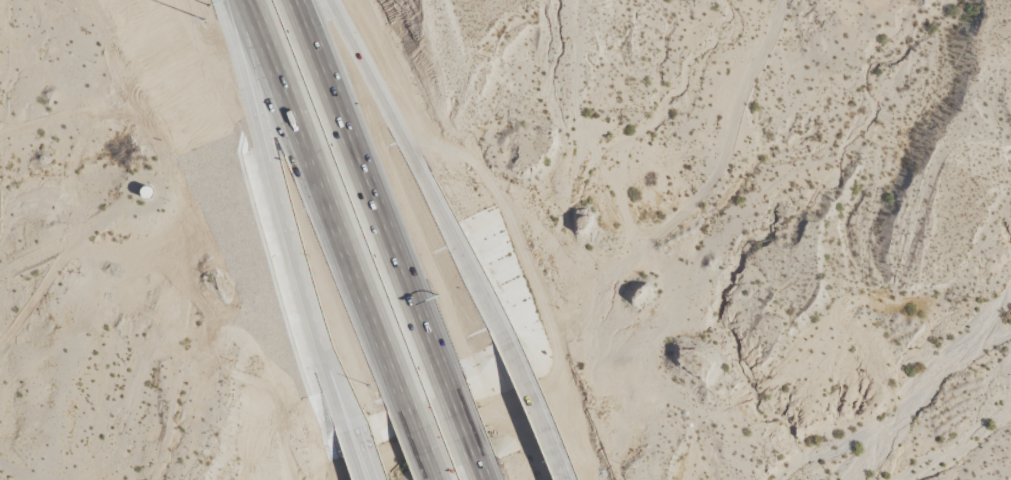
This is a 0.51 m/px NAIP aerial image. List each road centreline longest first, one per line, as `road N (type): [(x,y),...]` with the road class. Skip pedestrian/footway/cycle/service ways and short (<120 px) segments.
road 1 (motorway): [(229,0),(312,319),(351,429)]
road 2 (motorway): [(254,0),(404,383)]
road 3 (motorway): [(434,374),(296,0)]
road 4 (motorway): [(505,341),(326,0)]
road 5 (motorway): [(565,479),(505,341)]

